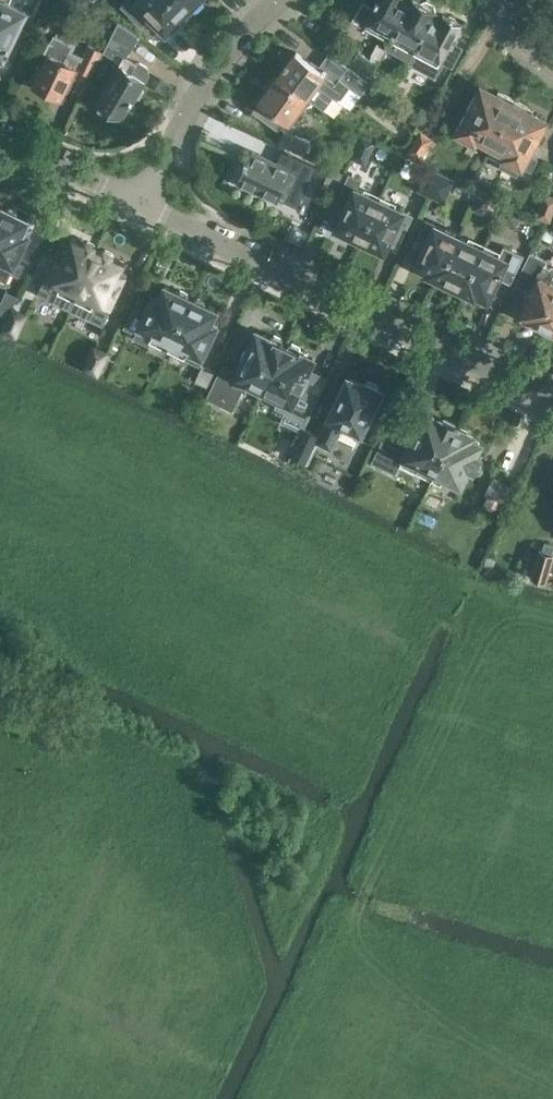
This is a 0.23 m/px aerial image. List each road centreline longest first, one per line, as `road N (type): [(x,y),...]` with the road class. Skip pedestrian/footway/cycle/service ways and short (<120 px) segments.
road 1 (residential): [(552,392),(138,199)]
road 2 (unclassified): [(138,199),(206,80),(283,0)]
road 3 (unclassified): [(138,199),(0,133)]

